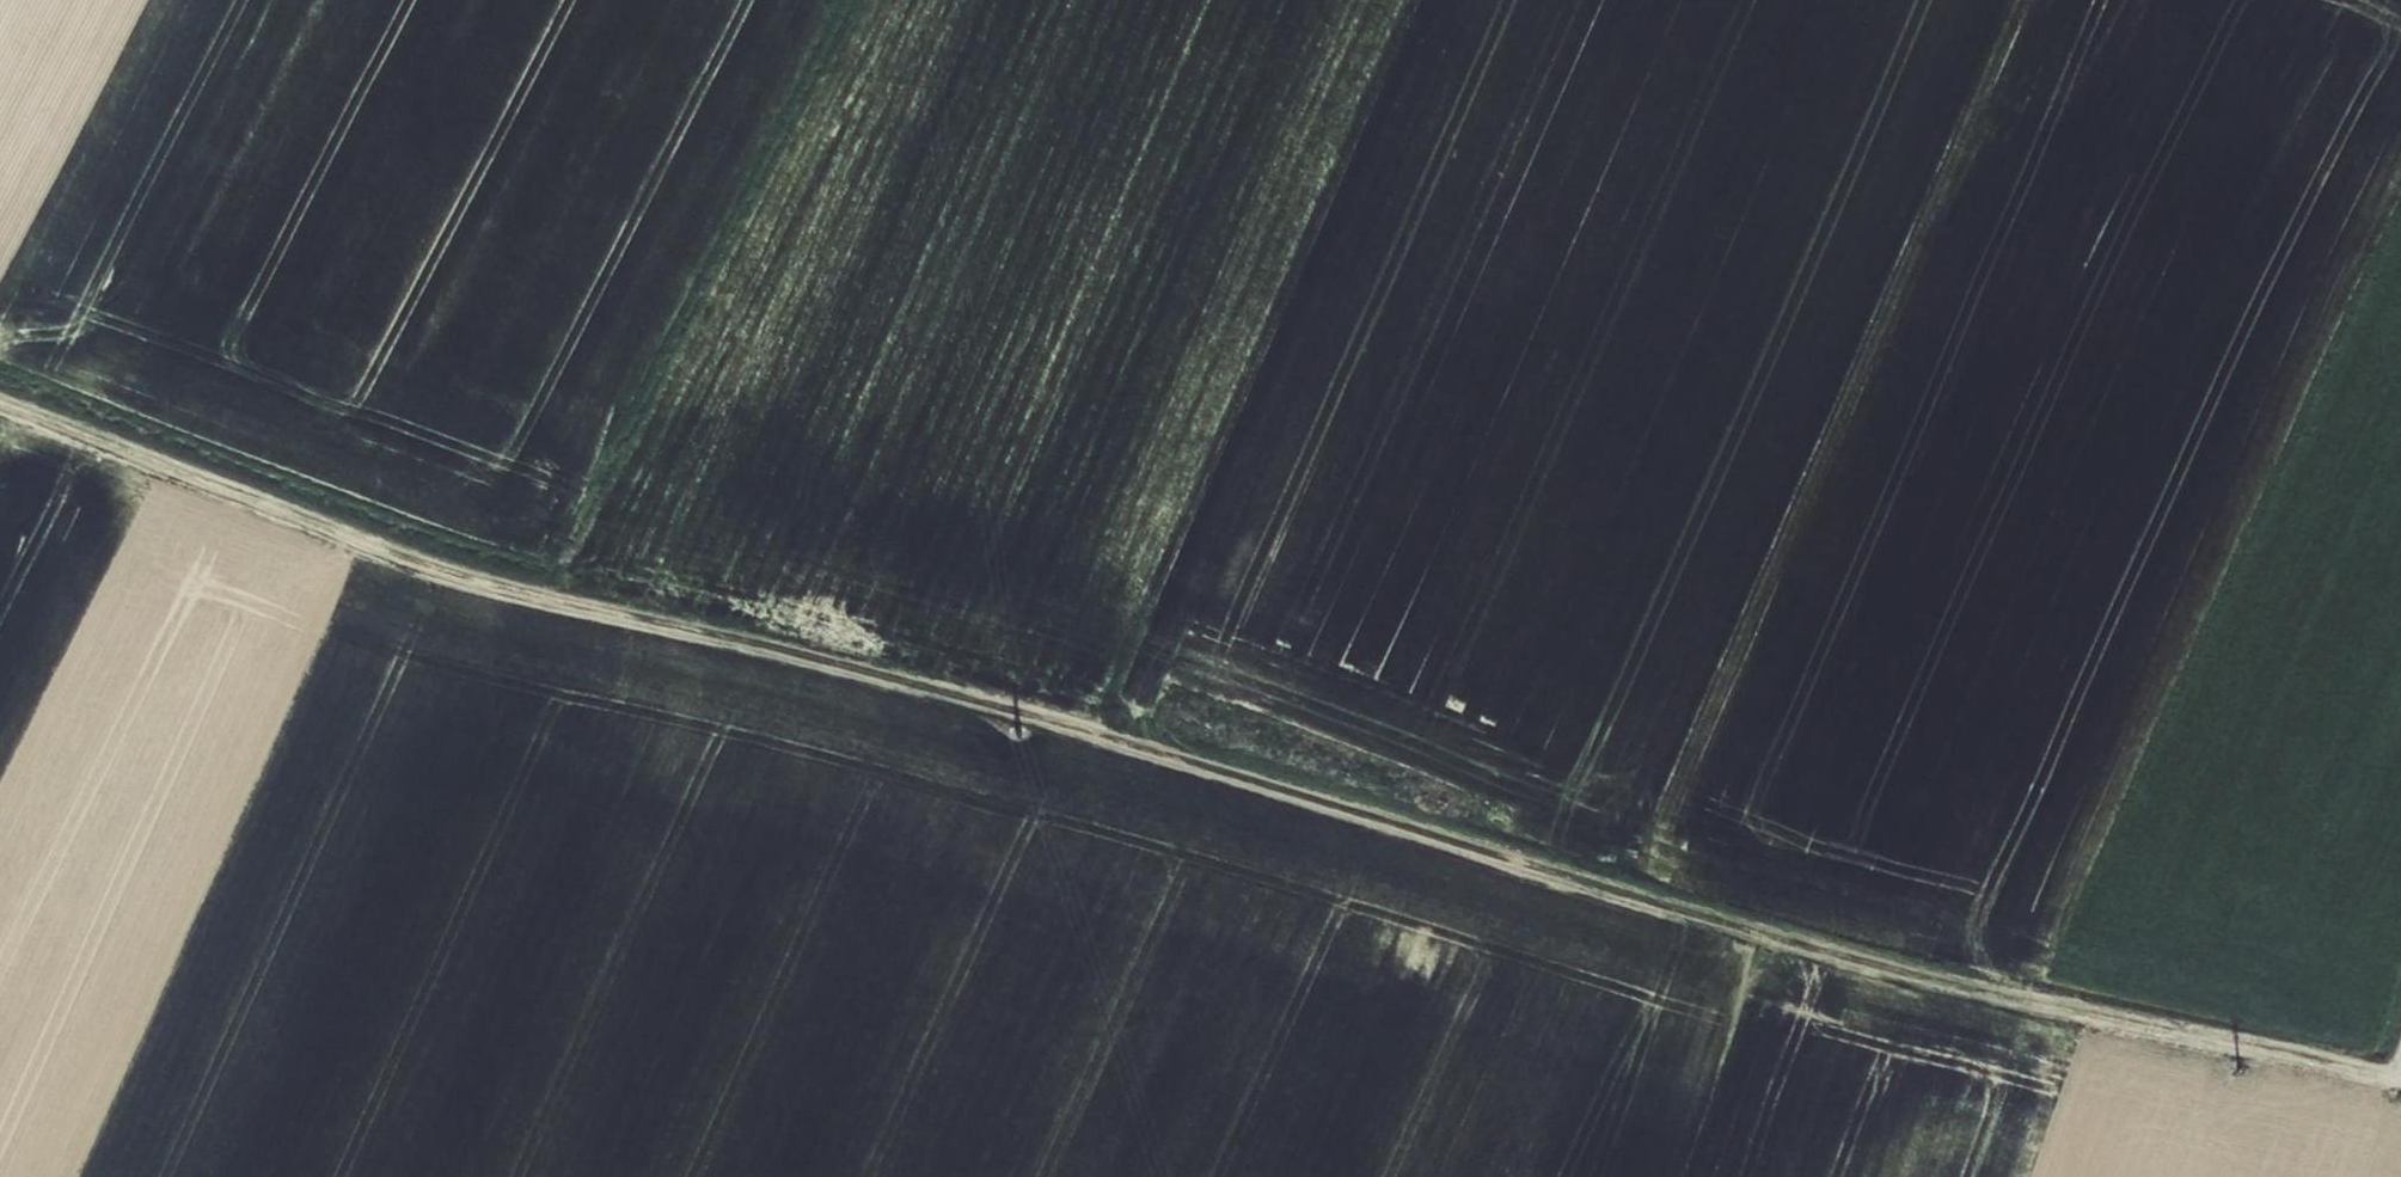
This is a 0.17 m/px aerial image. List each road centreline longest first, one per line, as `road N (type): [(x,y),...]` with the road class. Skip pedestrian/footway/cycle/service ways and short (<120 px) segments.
road 1 (track): [(2400,1096),(399,544),(0,387)]

